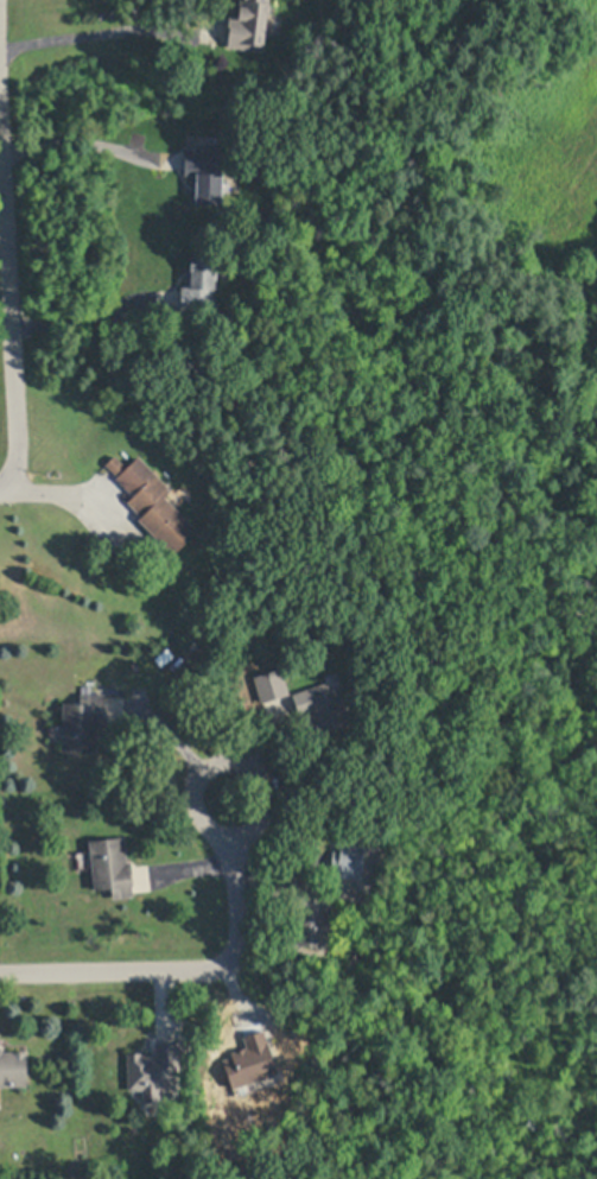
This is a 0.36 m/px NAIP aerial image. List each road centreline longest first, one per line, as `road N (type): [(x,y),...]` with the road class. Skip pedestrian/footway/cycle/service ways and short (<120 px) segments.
road 1 (residential): [(0,489),(23,452),(0,50)]
road 2 (residential): [(0,974),(214,970),(237,955),(234,798)]

